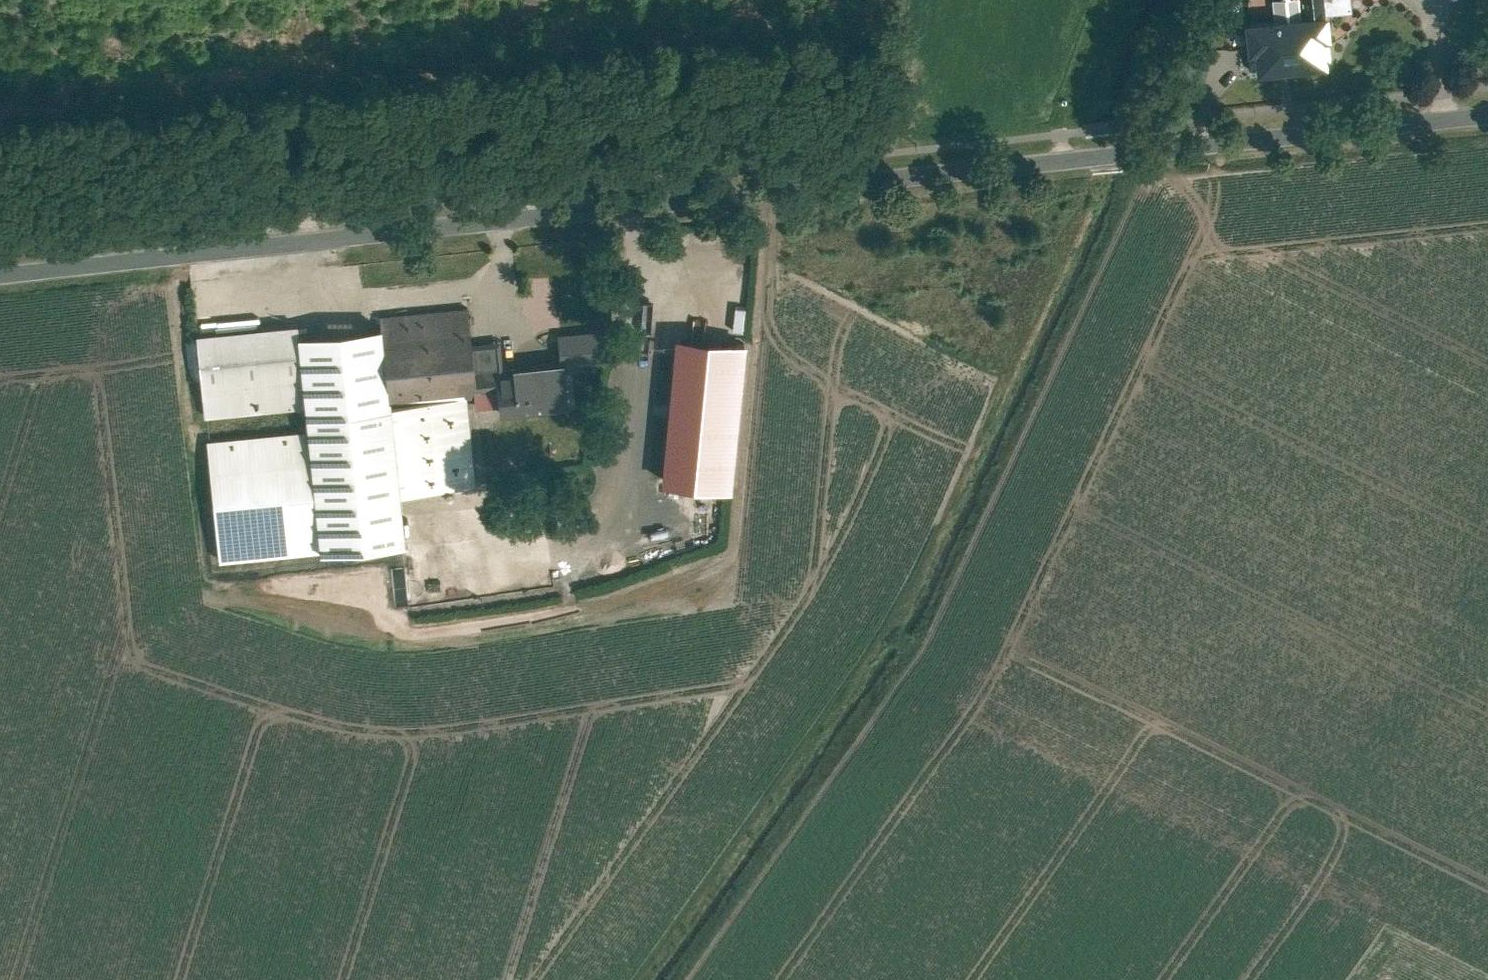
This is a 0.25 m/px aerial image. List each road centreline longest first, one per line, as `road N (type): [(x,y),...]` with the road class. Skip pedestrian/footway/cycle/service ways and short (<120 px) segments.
road 1 (tertiary): [(0,277),(1487,116)]

